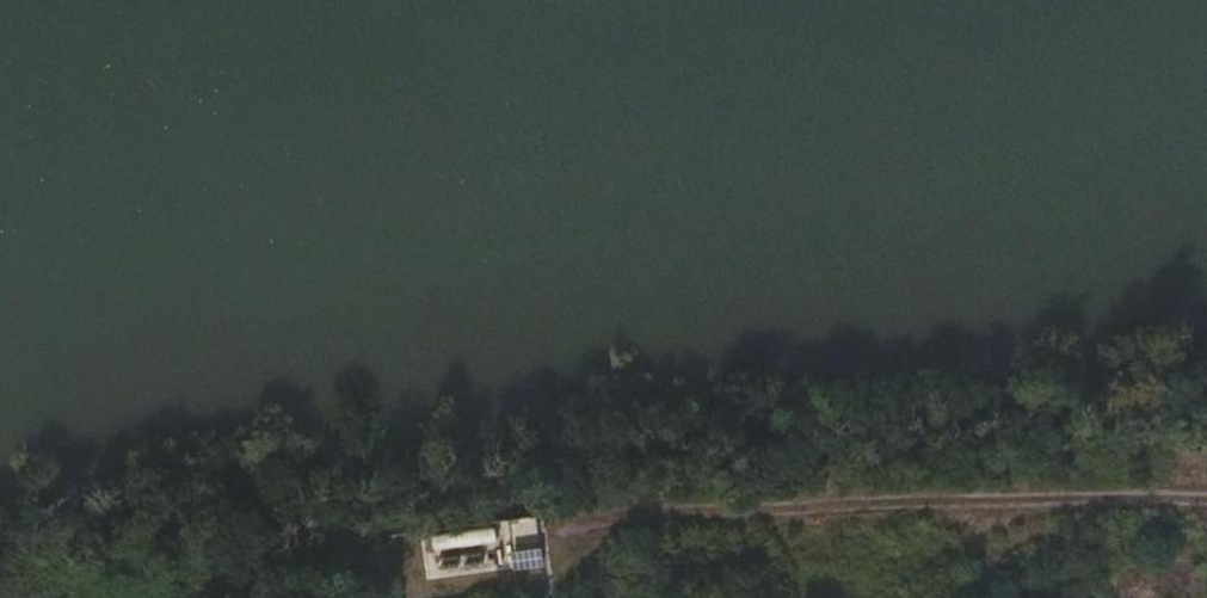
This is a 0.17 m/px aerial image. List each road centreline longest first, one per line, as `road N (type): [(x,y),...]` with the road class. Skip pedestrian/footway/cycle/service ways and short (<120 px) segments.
road 1 (track): [(1206,507),(614,513),(533,533)]

